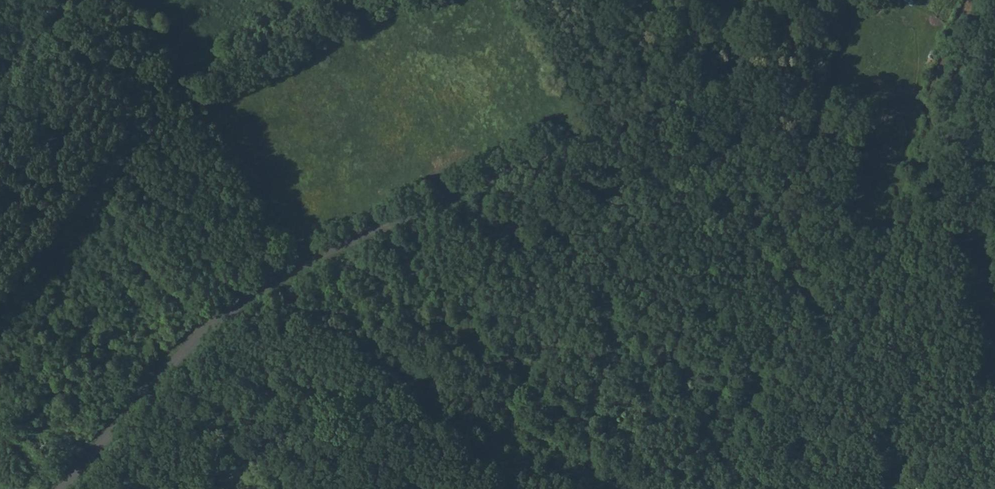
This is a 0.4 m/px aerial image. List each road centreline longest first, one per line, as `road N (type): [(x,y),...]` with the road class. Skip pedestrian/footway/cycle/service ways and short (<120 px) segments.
road 1 (residential): [(62,488),(139,398),(275,277),(354,235),(471,191),(711,71),(807,0)]
road 2 (track): [(904,488),(780,413),(471,191)]
road 3 (track): [(362,0),(171,85),(108,0)]
road 4 (track): [(626,113),(560,0)]

